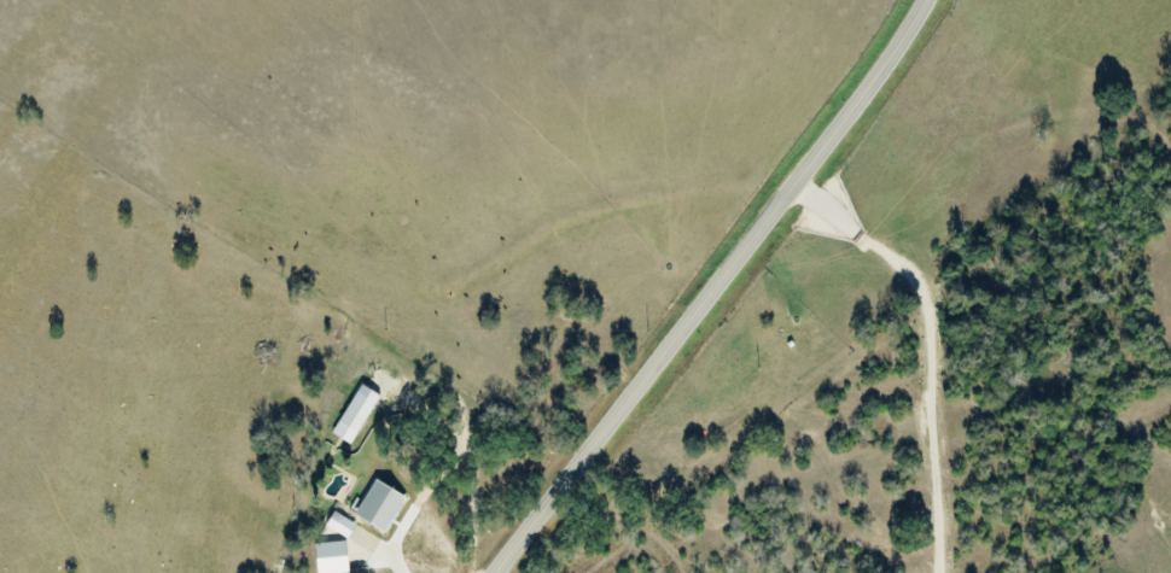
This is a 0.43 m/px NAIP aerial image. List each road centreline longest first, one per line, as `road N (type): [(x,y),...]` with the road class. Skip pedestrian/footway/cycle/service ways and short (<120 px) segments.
road 1 (secondary): [(491,572),(892,60),(925,0)]
road 2 (residential): [(786,191),(905,273),(925,312),(934,572)]

